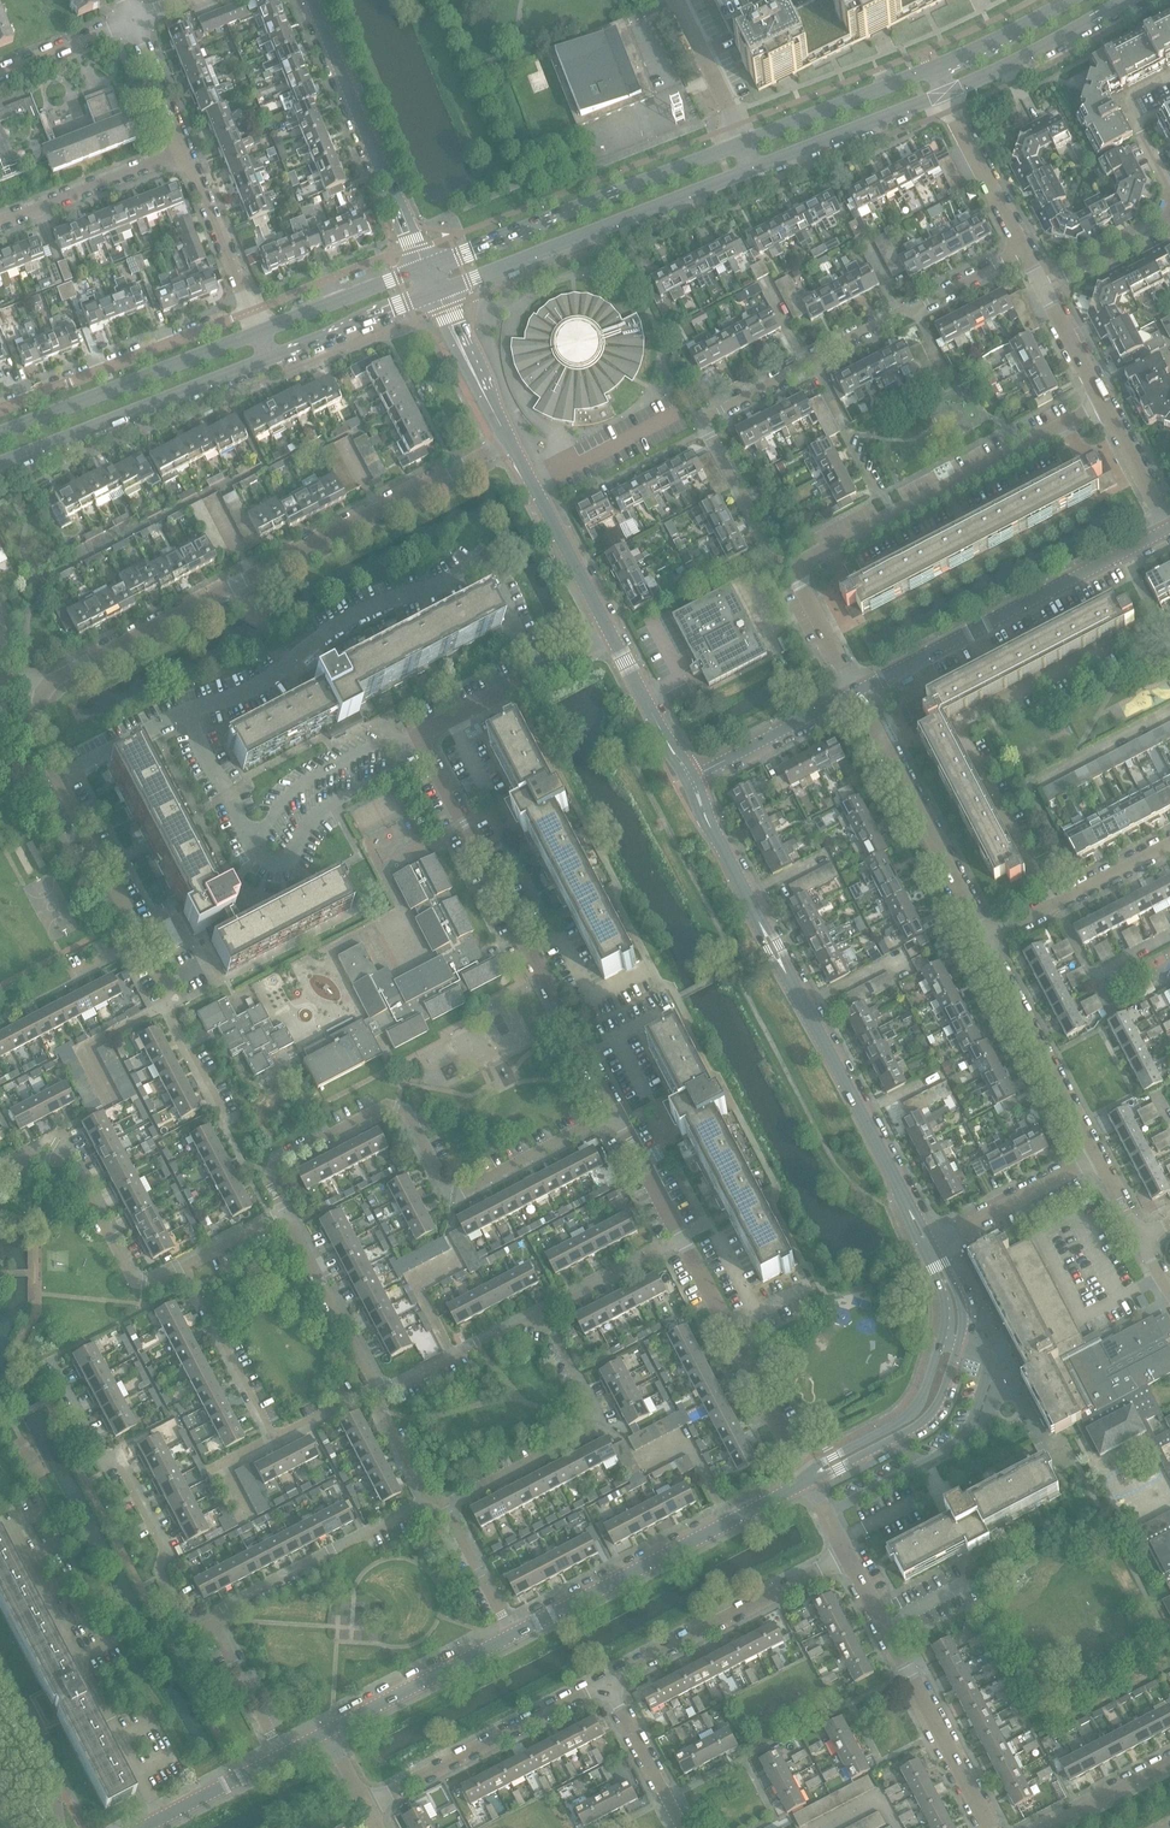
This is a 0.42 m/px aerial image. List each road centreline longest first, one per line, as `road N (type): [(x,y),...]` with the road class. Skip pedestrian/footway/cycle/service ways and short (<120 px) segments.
road 1 (residential): [(616,1111),(418,732),(611,632)]
road 2 (tertiary): [(929,1245),(691,778)]
road 3 (residential): [(46,682),(460,470),(508,437)]
road 4 (residential): [(283,1212),(270,1184),(277,1159),(398,1099),(450,1196),(616,1111)]
road 5 (residential): [(792,565),(1102,399)]
road 6 (tertiary): [(860,691),(1169,528)]
road 7 (tertiary): [(744,145),(426,269)]
road 8 (tertiary): [(437,292),(755,170)]
road 9 (residential): [(212,1623),(186,1624),(164,1573),(167,1549),(123,1461),(101,1455),(49,1354)]
road 10 (tertiary): [(513,1636),(806,1479)]
road 11 (tertiary): [(806,1479),(894,1442),(946,1389),(965,1313),(929,1245)]
road 12 (residential): [(437,1510),(601,1422),(544,1307)]
road 13 (residential): [(988,1827),(845,1553)]
road 14 (tertiary): [(929,1245),(948,1313),(921,1402),(806,1479)]
road 15 (residential): [(792,565),(773,559),(699,417),(805,362)]
road 16 (tertiary): [(426,269),(313,0)]
road 17 (tertiary): [(0,464),(270,359)]
road 18 (residential): [(144,941),(39,734),(46,682)]
road 19 (residential): [(991,938),(860,691)]
road 20 (tertiary): [(260,333),(0,434)]
road 21 (residential): [(806,1479),(682,1238)]
road 22 (residential): [(607,1680),(845,1553)]
road 23 (residential): [(367,1803),(607,1680)]
road 24 (residential): [(0,404),(251,313)]
road 25 (residential): [(180,1264),(139,1283),(77,1164),(52,1148),(0,1163)]
road 26 (residential): [(212,1623),(223,1608),(332,1551),(423,1506),(437,1510)]
road 27 (residential): [(991,938),(1101,1156)]
road 28 (tertiary): [(611,632),(508,437)]
road 29 (tertiary): [(945,94),(1132,0)]
road 30 (tertiary): [(327,1731),(513,1636)]
road 31 (tertiary): [(755,170),(945,94)]
road 32 (tertiary): [(934,72),(744,145)]
road 33 (residential): [(1169,842),(991,938)]
road 34 (residential): [(379,1389),(283,1212)]
road 35 (residential): [(0,223),(185,148)]
road 36 (residential): [(180,1264),(270,1439)]
road 37 (residential): [(1101,1156),(929,1245)]
road 38 (tertiary): [(691,778),(860,691)]
road 39 (residential): [(379,1389),(544,1307)]
road 40 (tertiary): [(270,359),(437,292)]
road 41 (tertiary): [(426,269),(260,333)]
road 42 (residential): [(251,313),(185,148)]
road 43 (residential): [(1024,248),(945,94)]
road 44 (tertiary): [(691,778),(611,632)]
road 45 (residential): [(684,1827),(607,1680)]
road 46 (residential): [(44,1825),(56,1813),(57,1785),(0,1681)]
road 47 (residential): [(1169,200),(1126,95),(1169,72)]
road 48 (tertiary): [(508,437),(437,292)]
road 49 (residential): [(744,145),(679,0)]
road 50 (tertiary): [(1075,0),(934,72)]
road 51 (tertiary): [(142,1827),(279,1756)]
road 52 (residential): [(544,1307),(682,1238)]
road 53 (residential): [(437,1510),(450,1512),(513,1636)]
road 54 (residential): [(279,1756),(212,1623)]
road 55 (residential): [(1169,1761),(1041,1827)]
road 56 (residential): [(860,691),(792,565)]
road 57 (residential): [(0,70),(133,17)]
road 58 (residential): [(682,1238),(616,1111)]
road 59 (residential): [(1043,286),(1169,219)]
road 60 (residential): [(1169,524),(1102,399)]
road 61 (residential): [(185,148),(133,17)]
road 62 (residential): [(370,1389),(437,1510)]
road 63 (residential): [(1102,399),(1043,286)]
road 64 (residential): [(913,306),(1024,248)]

